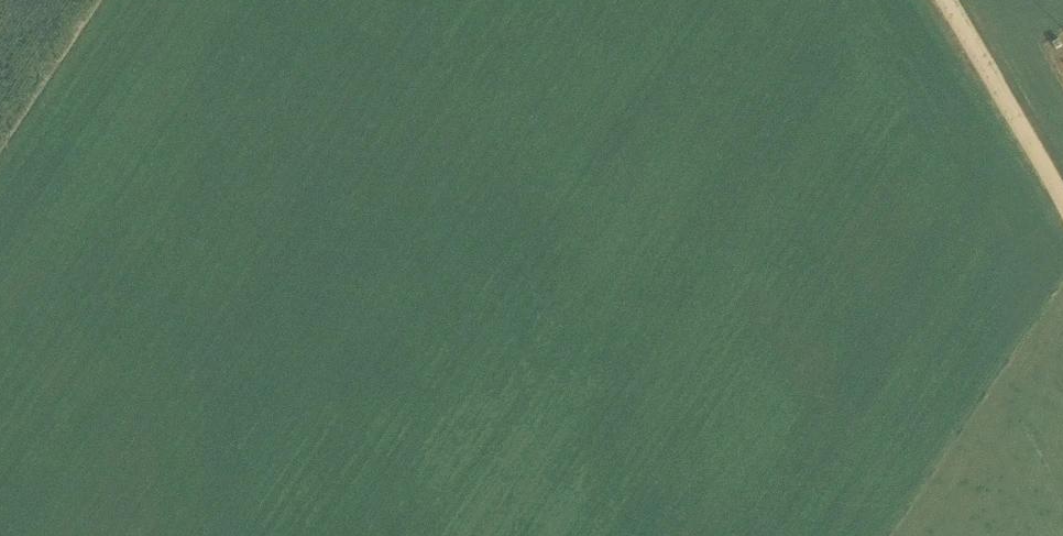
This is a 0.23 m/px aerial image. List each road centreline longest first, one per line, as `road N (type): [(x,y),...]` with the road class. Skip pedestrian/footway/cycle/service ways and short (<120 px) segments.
road 1 (track): [(1062,199),(946,0)]

